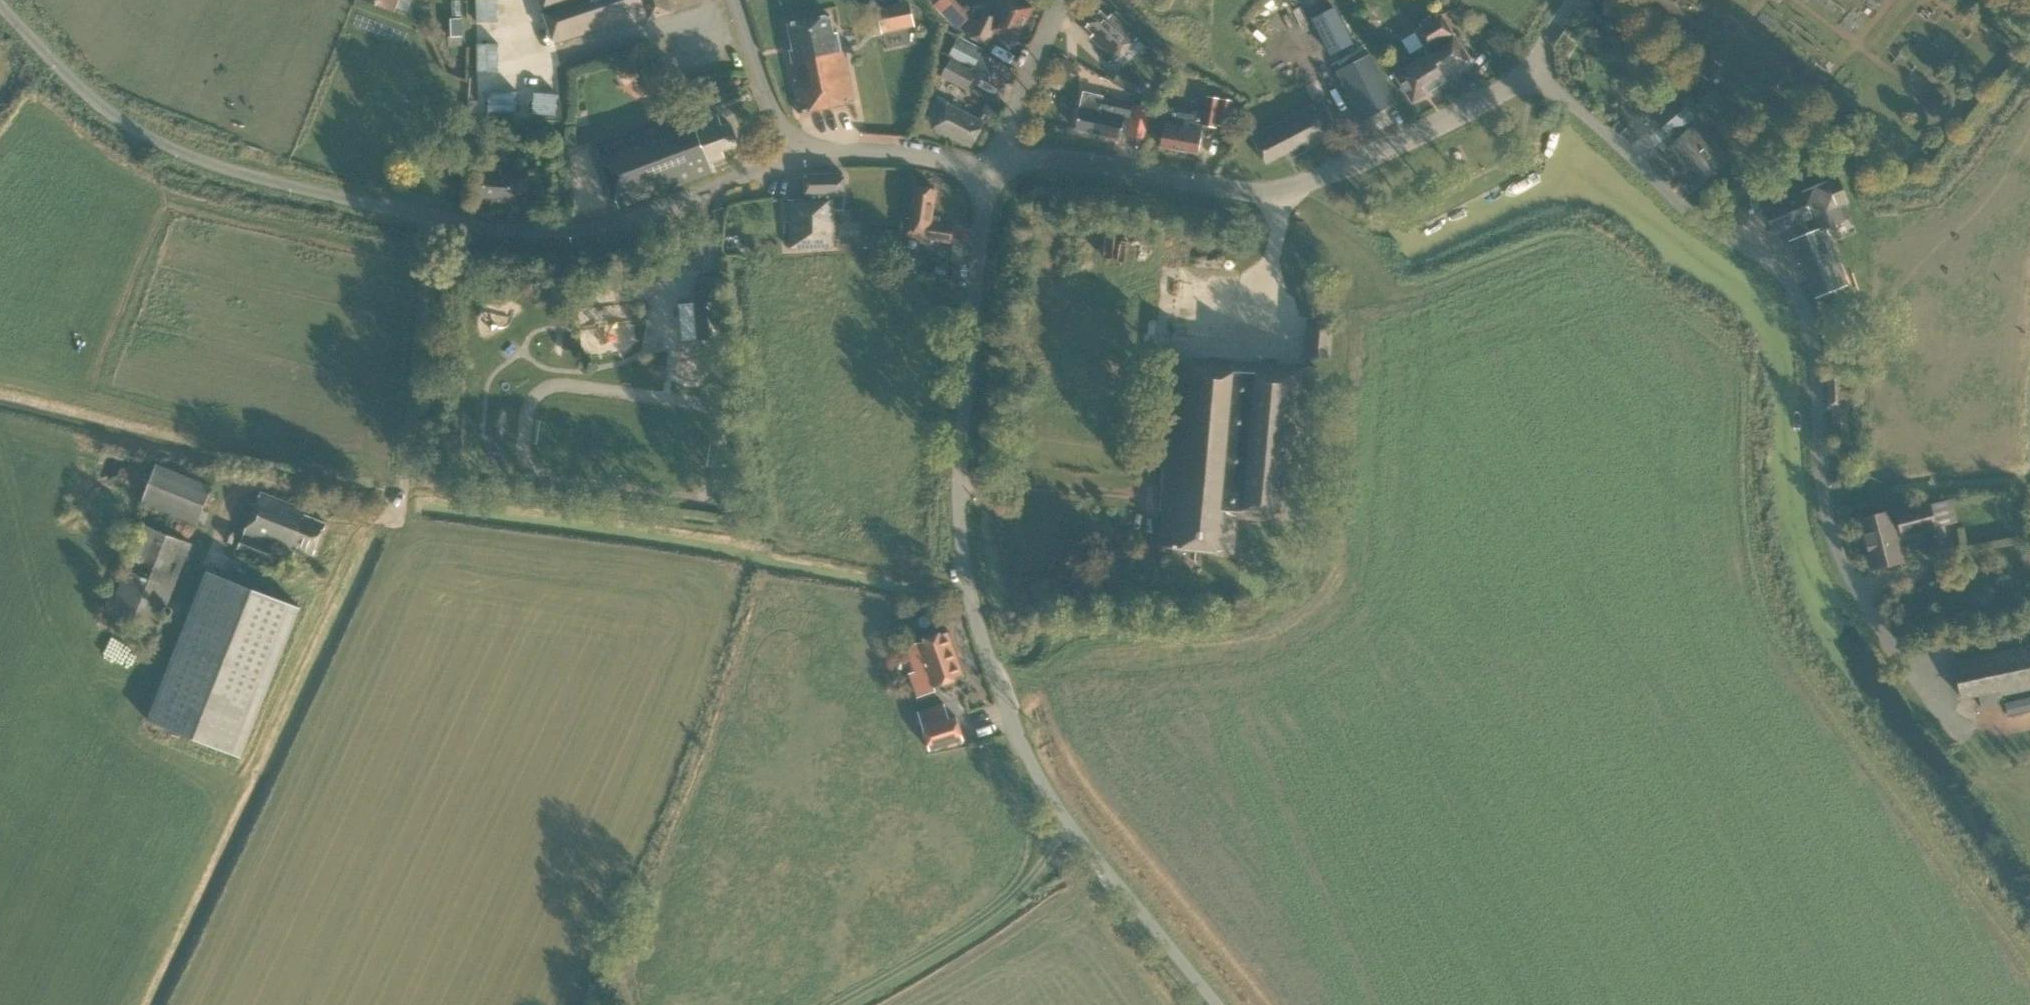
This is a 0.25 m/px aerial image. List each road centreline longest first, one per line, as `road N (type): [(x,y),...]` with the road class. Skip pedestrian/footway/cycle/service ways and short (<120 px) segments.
road 1 (unclassified): [(1220,1004),(1043,779),(1016,730),(965,567),(958,486),(993,163)]
road 2 (residential): [(1912,667),(1850,578),(1829,525),(1814,353),(1787,278),(1698,220),(1530,66)]
road 3 (unclassified): [(993,163),(1050,158),(1282,193),(1492,95),(1530,66)]
road 4 (unclassified): [(431,218),(238,172),(146,136),(99,105),(0,3)]
road 5 (unclassified): [(431,218),(576,230),(629,219),(801,154)]
road 6 (residential): [(401,511),(431,218)]
road 7 (track): [(222,526),(236,492),(263,483),(364,515),(401,511)]
road 8 (unclassified): [(801,154),(993,163)]
road 9 (residential): [(993,163),(1060,0)]
road 10 (residential): [(801,154),(768,93),(735,0)]

